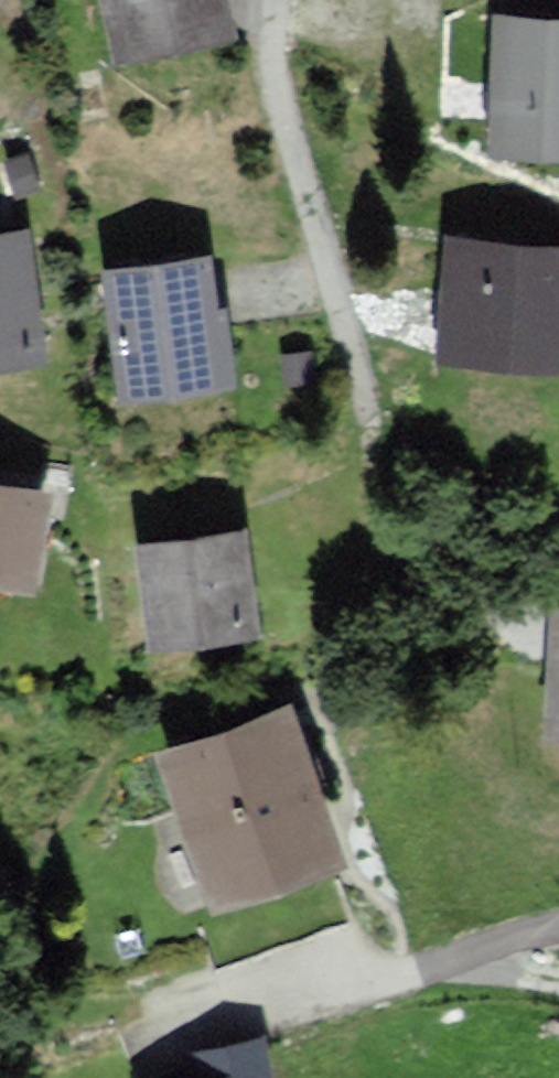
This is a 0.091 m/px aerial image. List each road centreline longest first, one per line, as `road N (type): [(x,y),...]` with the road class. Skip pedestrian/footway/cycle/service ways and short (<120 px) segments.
road 1 (residential): [(283,0),(278,84),(369,400),(371,475)]

